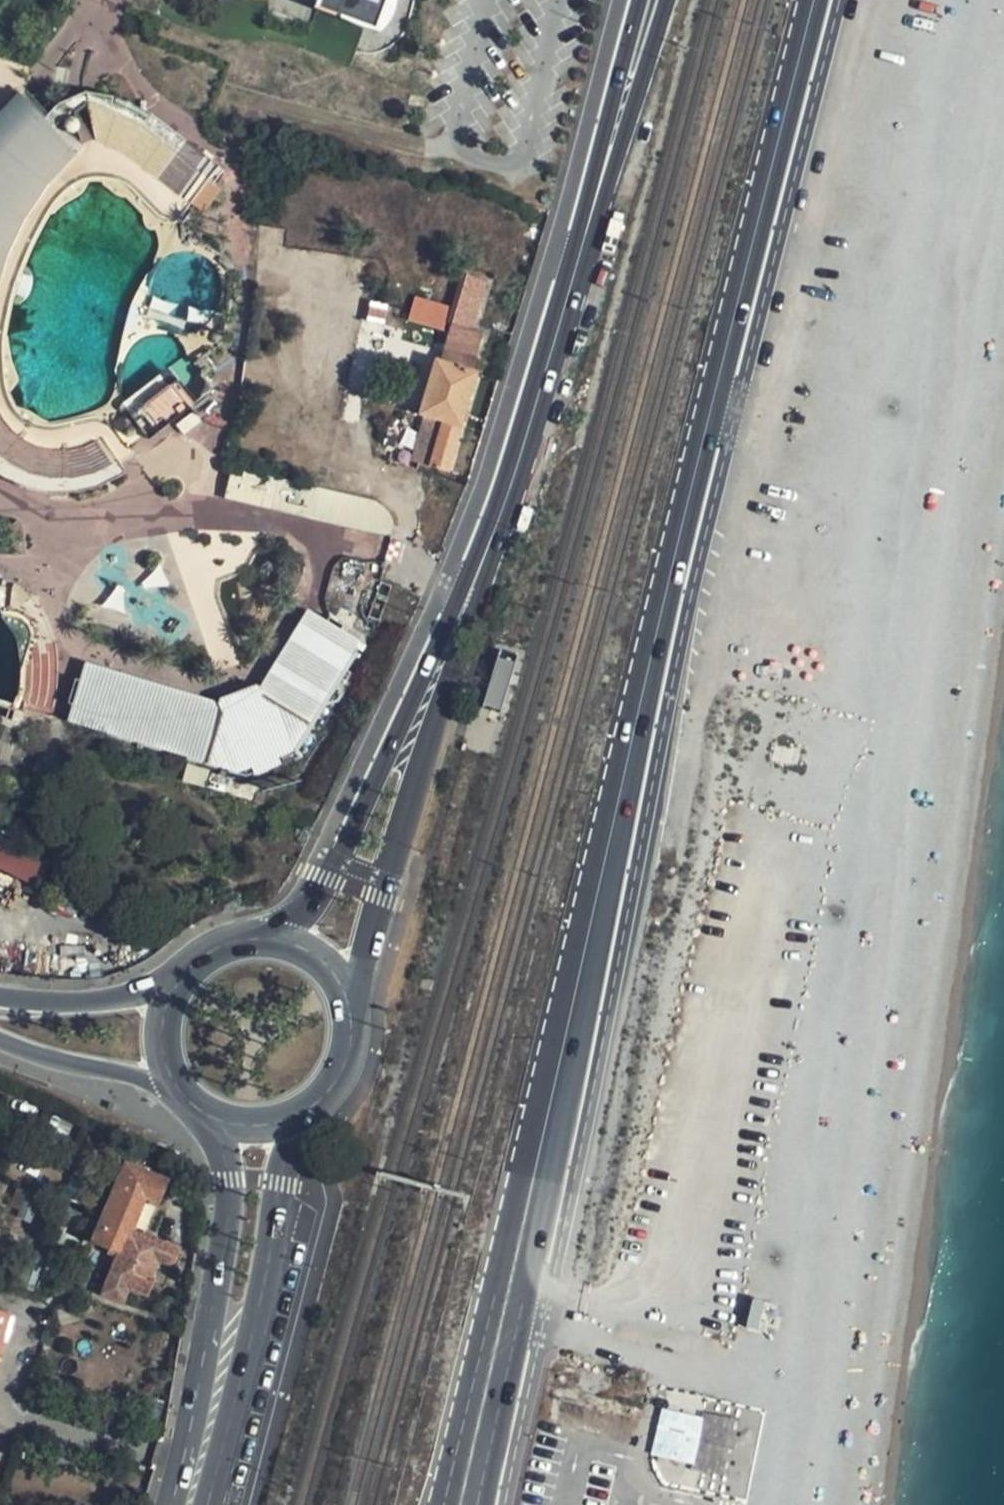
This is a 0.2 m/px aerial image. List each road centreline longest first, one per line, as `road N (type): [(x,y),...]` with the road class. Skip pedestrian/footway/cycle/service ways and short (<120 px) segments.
road 1 (primary): [(663,619),(446,1504)]
road 2 (primary): [(478,1504),(663,619)]
road 3 (primary): [(446,647),(645,0)]
road 4 (primary): [(663,619),(819,0)]
road 5 (primary): [(206,1504),(268,1285),(283,1181),(318,1096)]
road 6 (primary): [(210,1112),(226,1162),(226,1226),(167,1504)]
road 7 (primary): [(353,1014),(446,647)]
road 8 (primary): [(446,647),(311,907),(276,937)]
road 9 (secondary): [(0,1041),(182,1090)]
road 10 (secondary): [(182,973),(86,1004),(0,998)]
road 11 (primary): [(182,973),(164,1027),(182,1090)]

